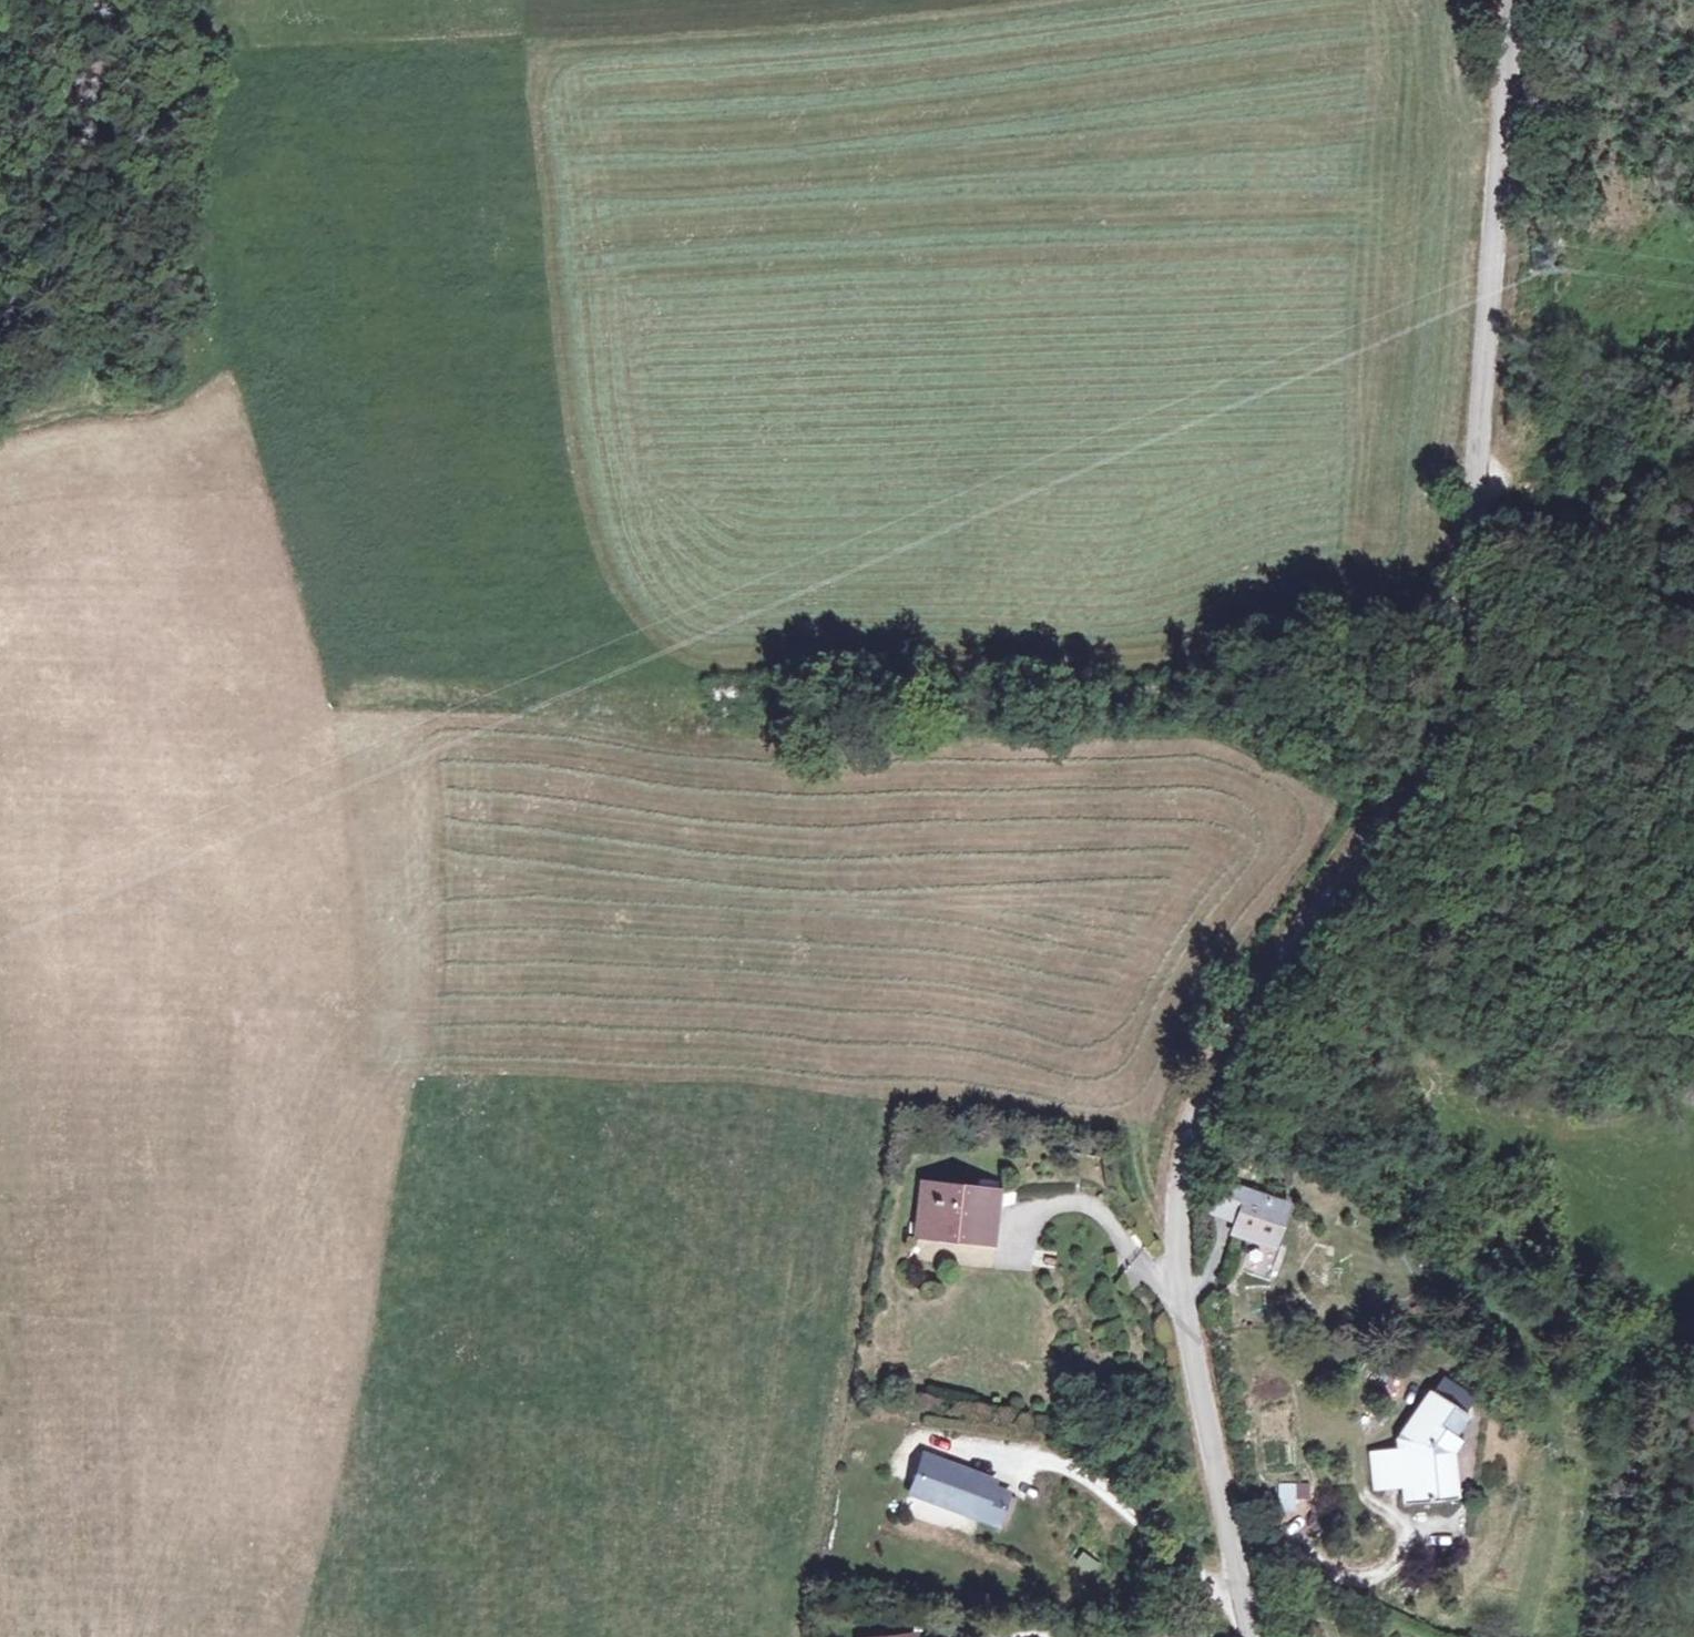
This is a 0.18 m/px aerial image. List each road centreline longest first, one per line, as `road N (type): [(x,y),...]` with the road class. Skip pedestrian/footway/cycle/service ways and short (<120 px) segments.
road 1 (unclassified): [(1246,1636),(1174,1238),(1183,1144),(1211,1049),(1418,752),(1446,661),(1470,562),(1516,0)]

